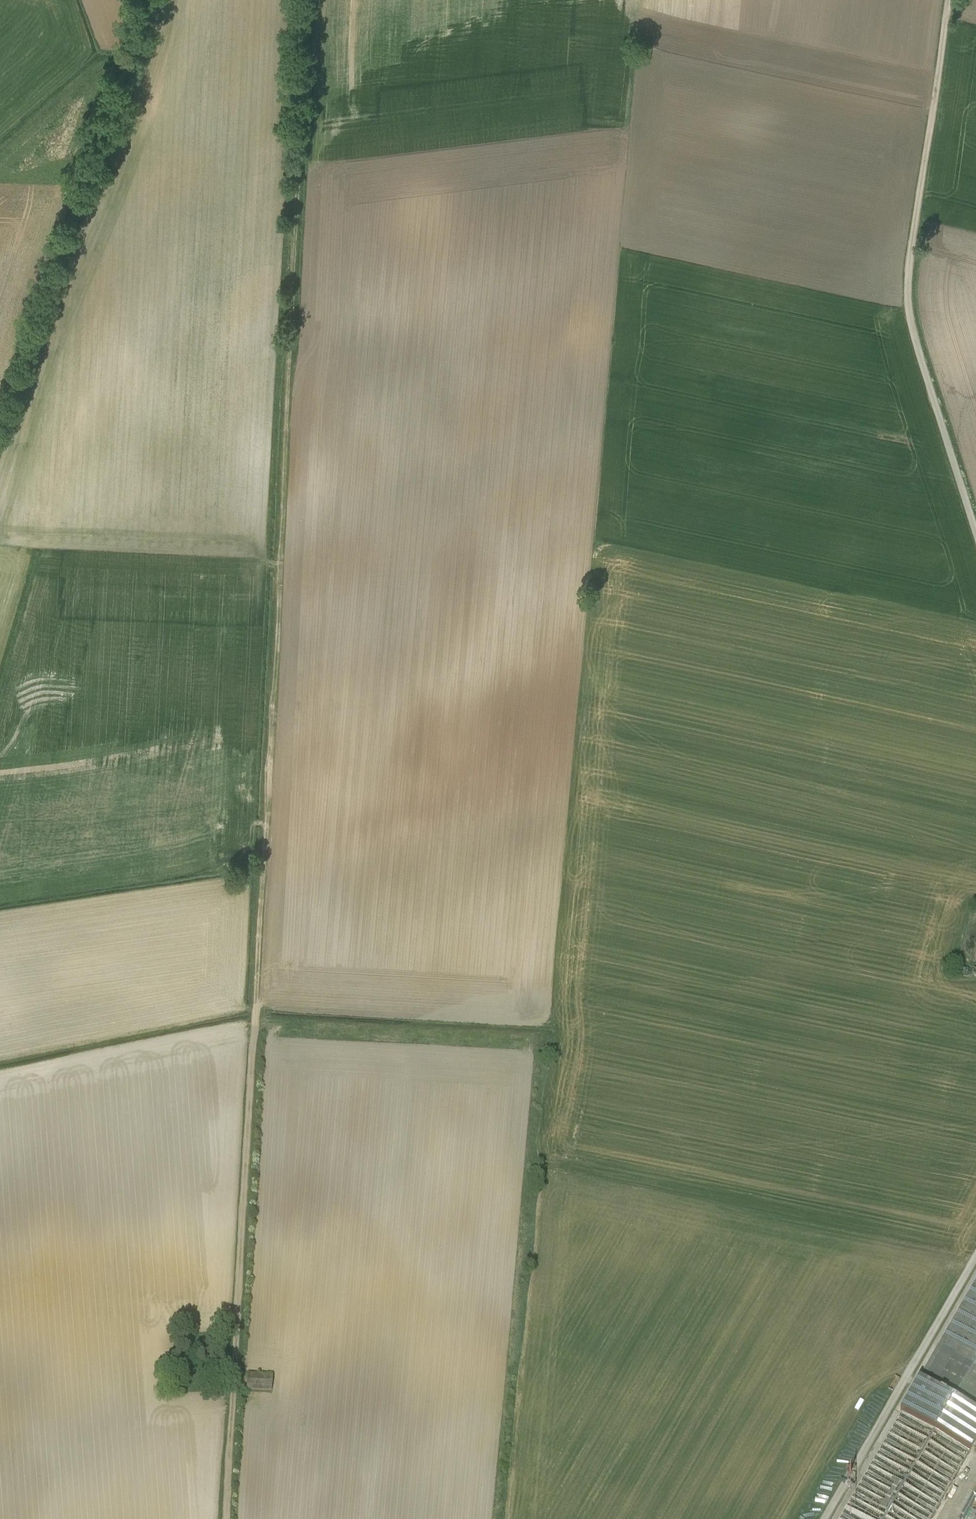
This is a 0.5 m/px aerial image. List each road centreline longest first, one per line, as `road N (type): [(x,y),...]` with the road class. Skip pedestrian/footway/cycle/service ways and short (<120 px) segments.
road 1 (track): [(310,0),(214,1518)]
road 2 (track): [(975,527),(908,298),(950,0)]
road 3 (track): [(824,1518),(975,1256)]

